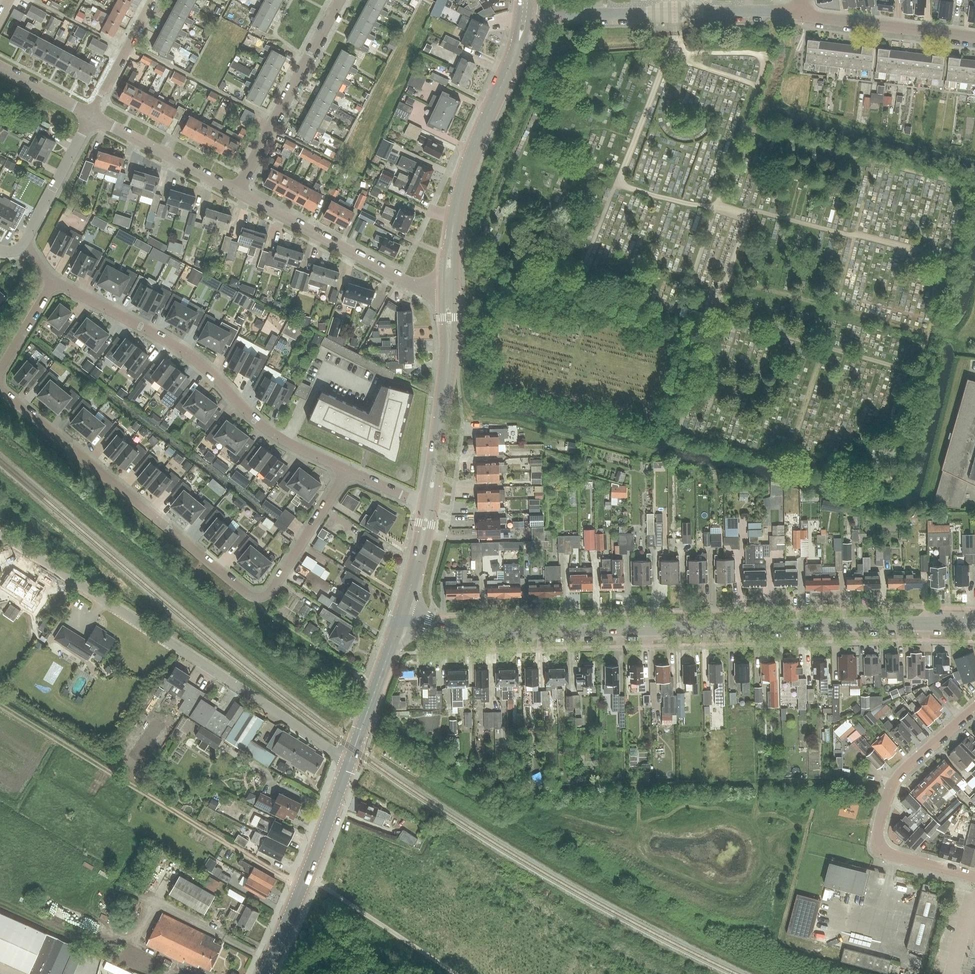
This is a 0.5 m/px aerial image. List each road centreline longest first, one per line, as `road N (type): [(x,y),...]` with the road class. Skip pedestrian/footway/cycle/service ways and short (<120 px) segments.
road 1 (tertiary): [(974,625),(485,633),(400,619)]
road 2 (residential): [(0,389),(253,598),(272,591),(347,471)]
road 3 (unclassified): [(350,761),(0,535)]
road 4 (unclassified): [(53,281),(184,353),(279,439),(347,471)]
road 5 (secondary): [(447,305),(463,180),(523,17)]
road 6 (residential): [(523,17),(772,11),(806,18)]
road 7 (unclassified): [(974,877),(883,853),(877,836),(899,775),(974,709)]
road 8 (unclassified): [(237,192),(447,305)]
road 9 (secondary): [(263,973),(350,761)]
road 10 (residential): [(237,192),(339,0)]
road 11 (secondary): [(430,508),(447,305)]
road 12 (residential): [(806,18),(974,38)]
road 13 (unclassified): [(91,117),(237,192)]
road 14 (secondary): [(350,761),(400,619)]
road 15 (unclassified): [(91,117),(24,243)]
road 16 (residential): [(91,117),(154,0)]

